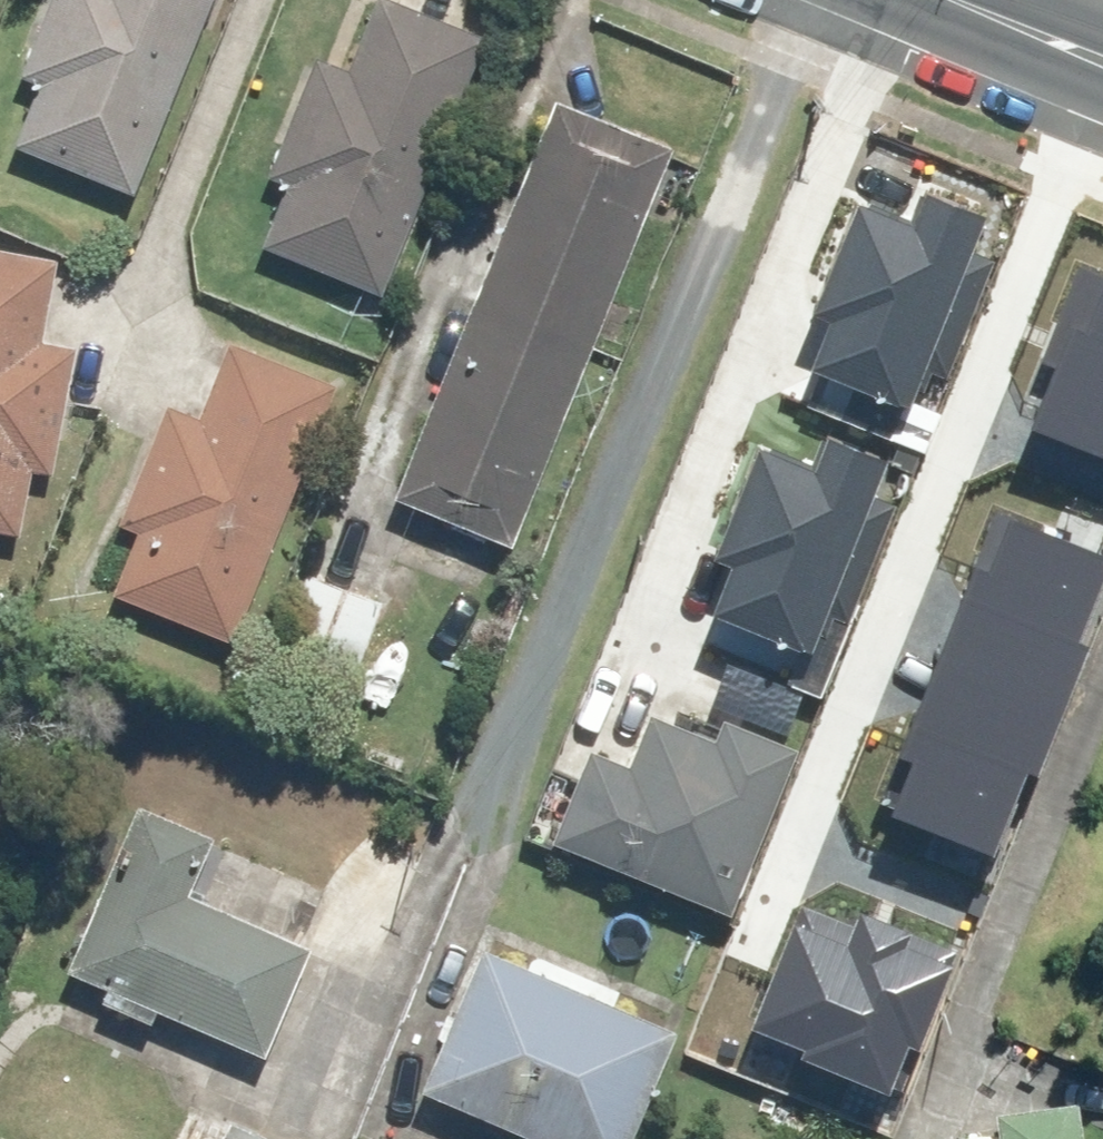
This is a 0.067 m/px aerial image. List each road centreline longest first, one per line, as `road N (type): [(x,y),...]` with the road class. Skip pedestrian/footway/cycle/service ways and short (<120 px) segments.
road 1 (secondary): [(963,0),(1102,61)]

